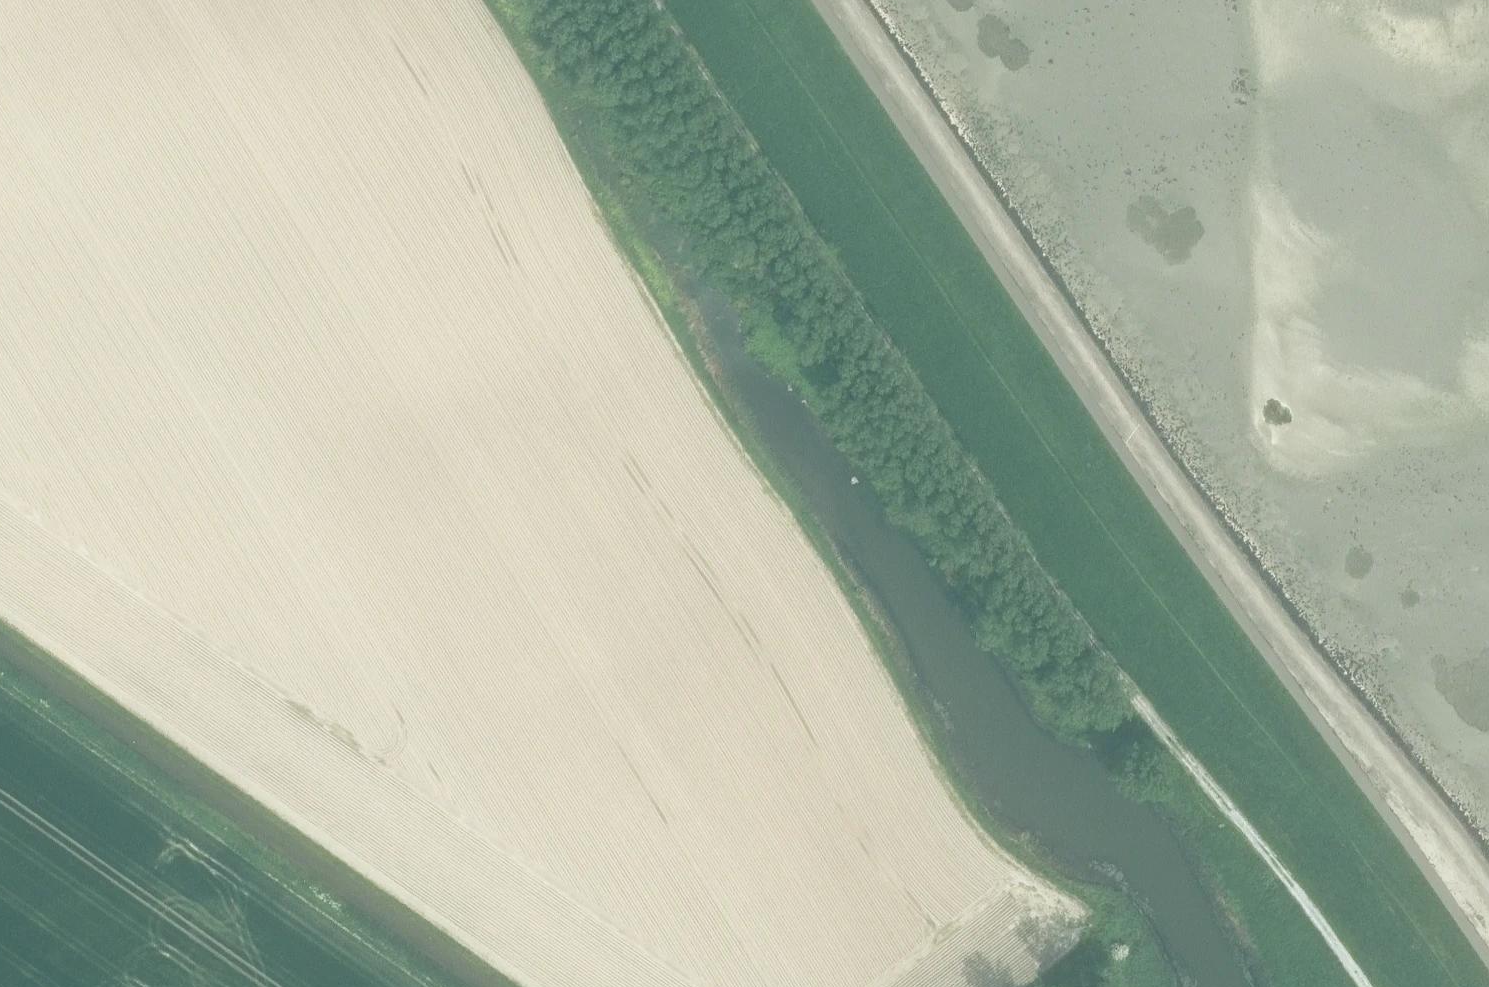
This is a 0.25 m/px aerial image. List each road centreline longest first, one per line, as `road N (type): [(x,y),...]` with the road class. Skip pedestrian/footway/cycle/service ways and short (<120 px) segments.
road 1 (track): [(1363,986),(1185,751),(1135,703),(653,0)]

